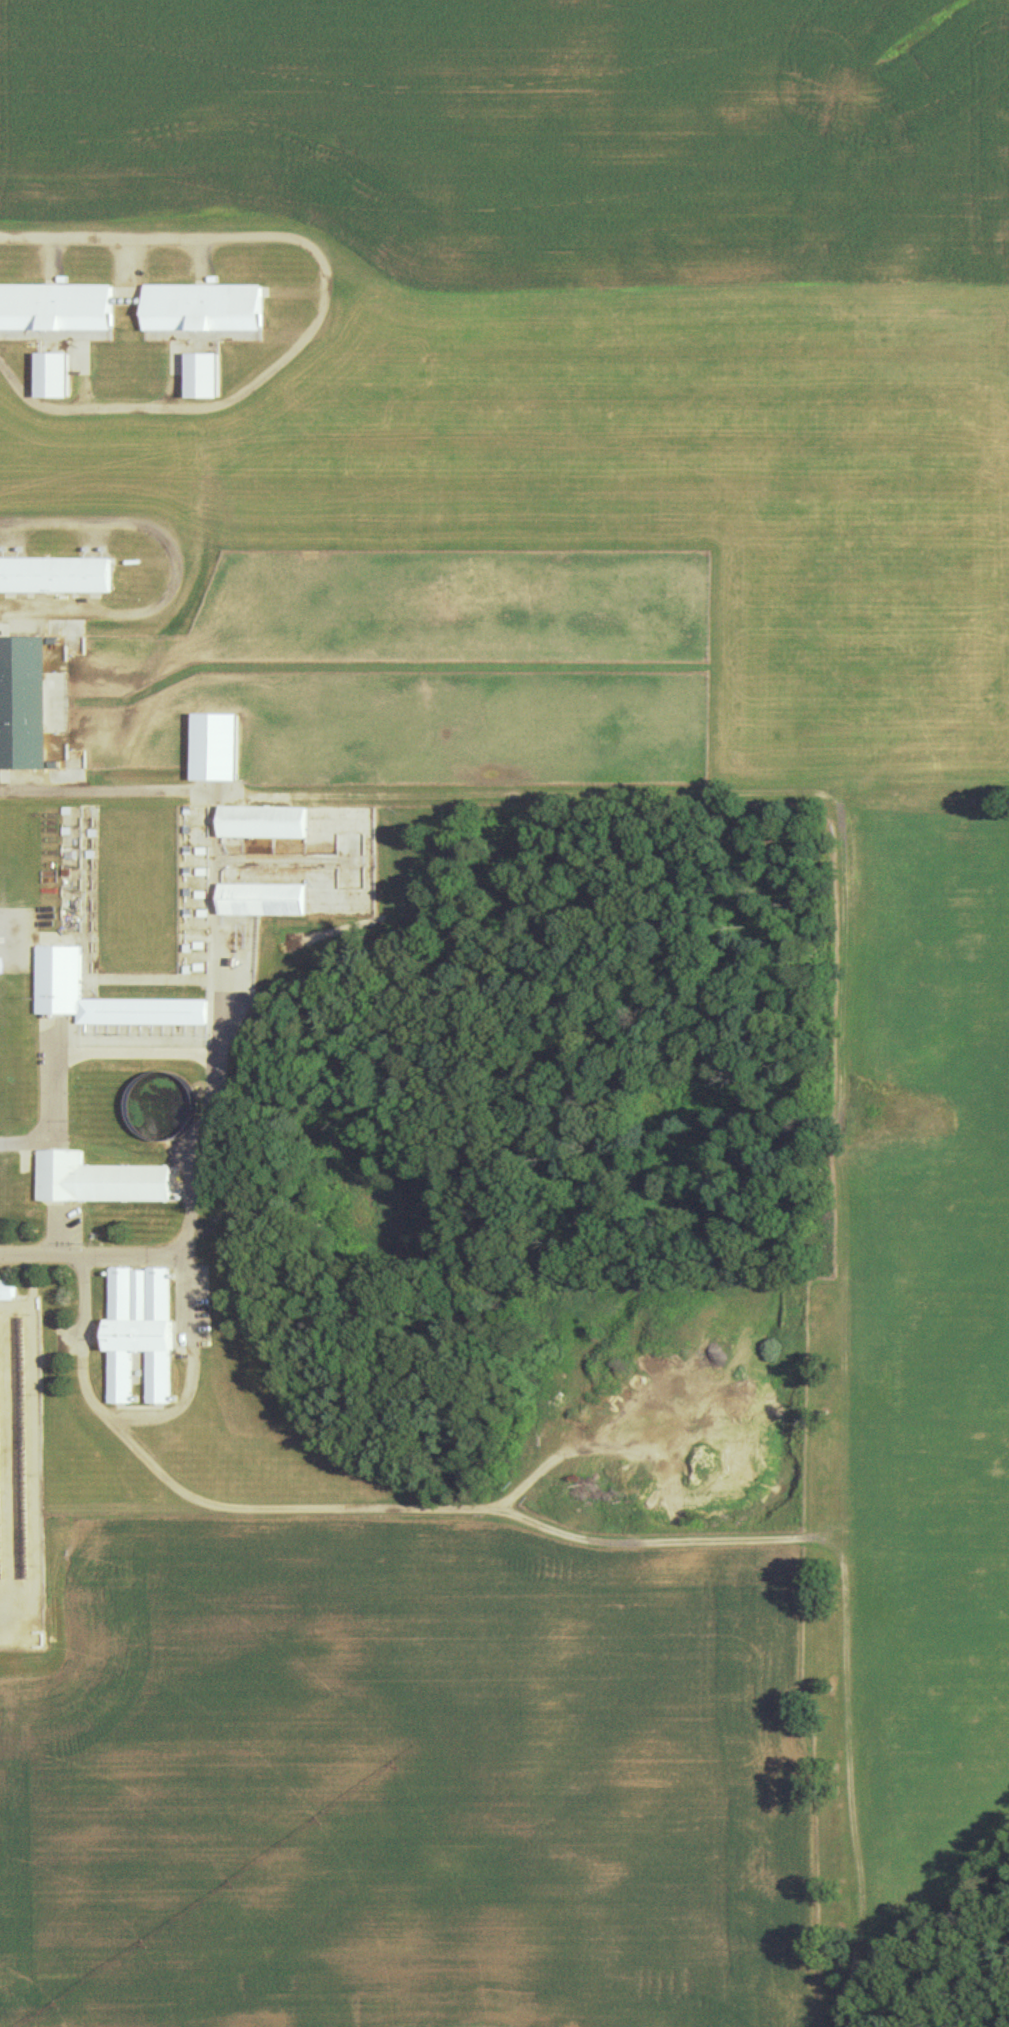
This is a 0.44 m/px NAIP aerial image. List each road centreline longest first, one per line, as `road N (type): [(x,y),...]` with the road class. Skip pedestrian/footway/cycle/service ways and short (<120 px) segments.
road 1 (track): [(0,1742),(300,1743),(366,1732),(488,1630),(535,1569)]

